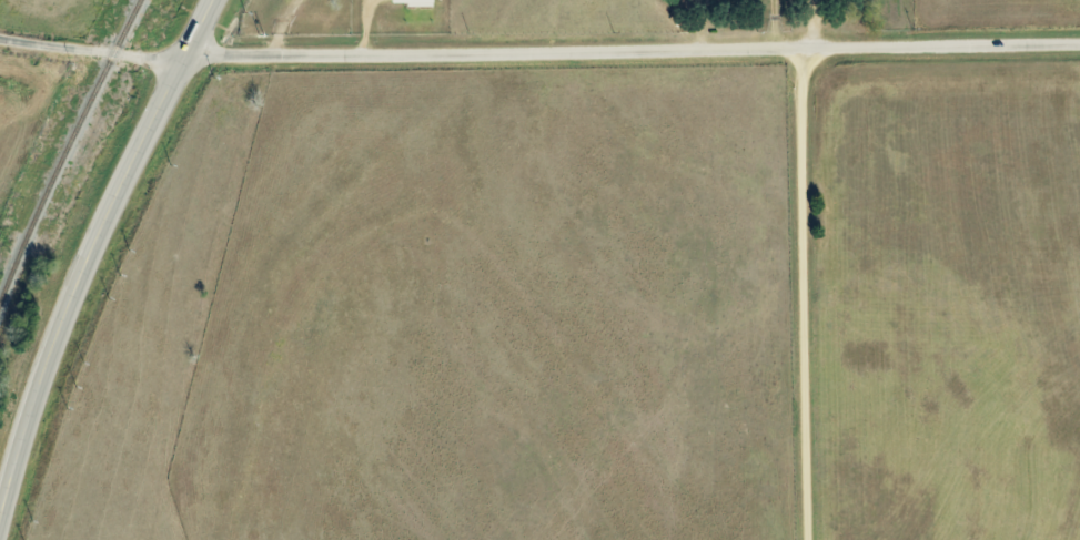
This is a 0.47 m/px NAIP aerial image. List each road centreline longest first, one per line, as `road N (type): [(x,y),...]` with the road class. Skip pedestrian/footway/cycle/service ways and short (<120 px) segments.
road 1 (residential): [(188,54),(1079,40)]
road 2 (primary): [(5,539),(89,255),(215,0)]
road 3 (residential): [(811,539),(805,134),(811,45)]
road 4 (residential): [(188,54),(163,60),(0,36)]

